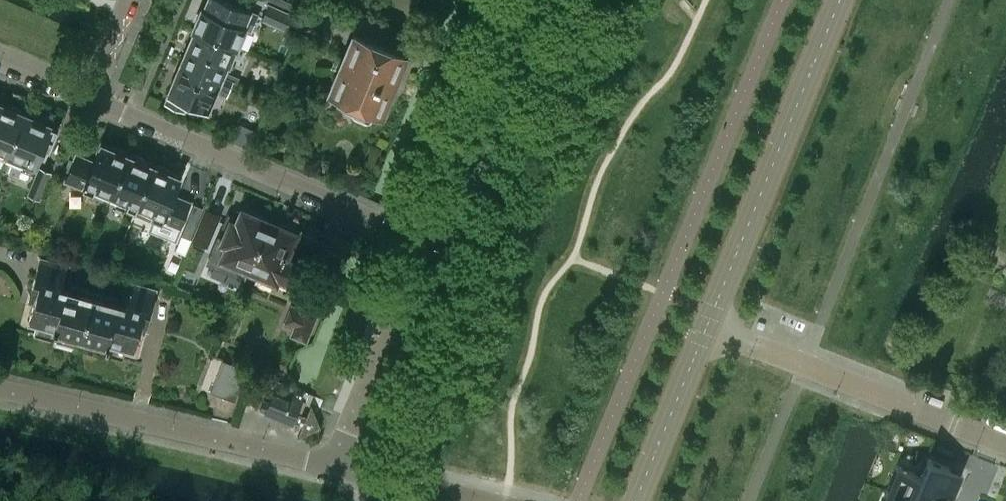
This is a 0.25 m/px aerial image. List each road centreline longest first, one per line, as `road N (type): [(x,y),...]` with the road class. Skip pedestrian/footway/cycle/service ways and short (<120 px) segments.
road 1 (residential): [(421,240),(88,99)]
road 2 (unclassified): [(839,0),(706,325)]
road 3 (residential): [(333,466),(0,388)]
road 4 (residential): [(1005,444),(706,325)]
road 5 (residential): [(421,240),(523,0)]
road 6 (residential): [(333,466),(421,240)]
road 7 (unclassified): [(706,325),(634,500)]
road 8 (residential): [(477,500),(333,466)]

